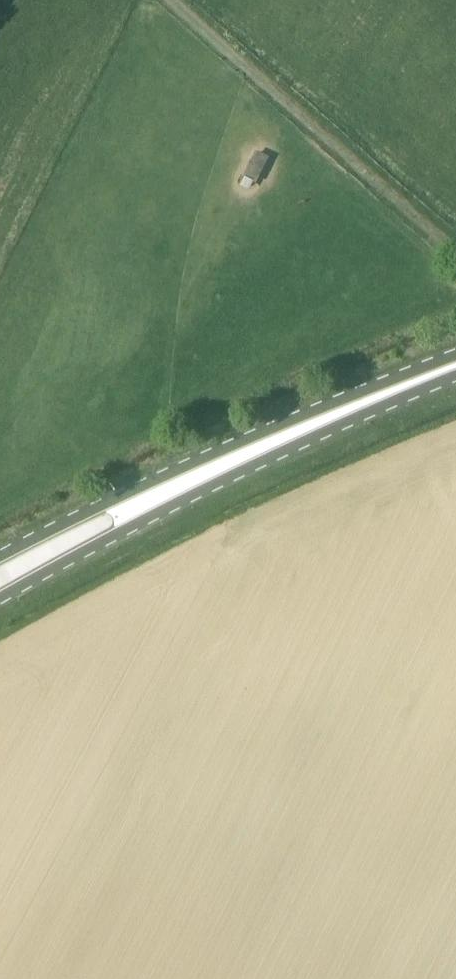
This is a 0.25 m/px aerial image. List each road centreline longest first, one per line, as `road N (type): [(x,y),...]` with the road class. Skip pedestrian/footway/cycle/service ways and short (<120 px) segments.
road 1 (track): [(455,254),(171,0)]
road 2 (primary): [(180,487),(455,367)]
road 3 (primary): [(0,599),(115,537),(180,487)]
road 4 (primary): [(180,487),(104,504),(0,556)]

